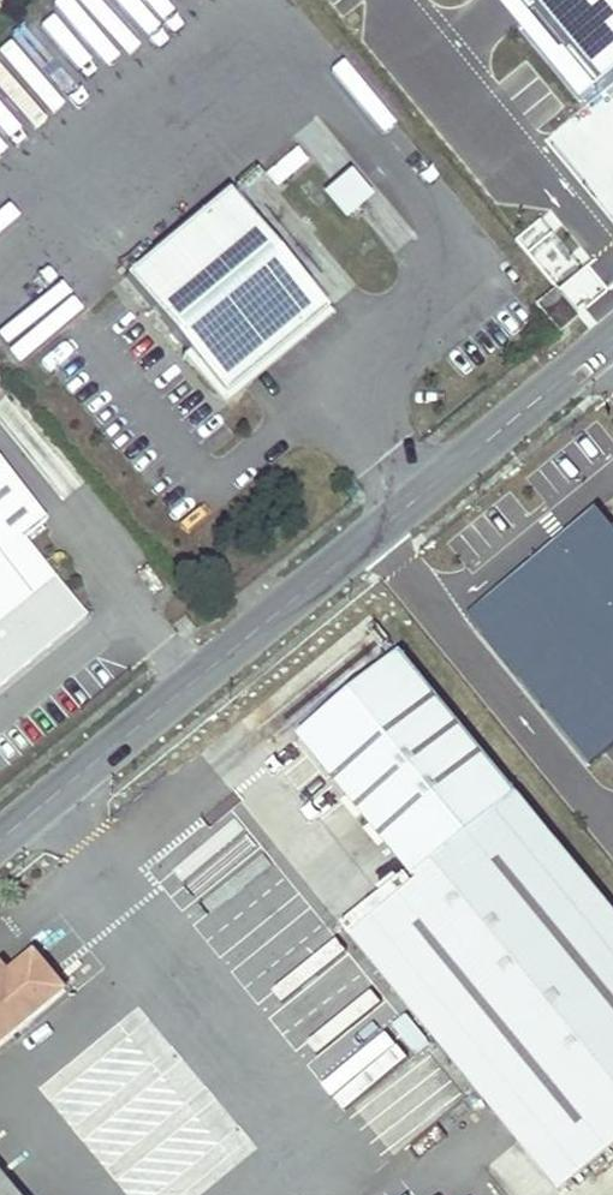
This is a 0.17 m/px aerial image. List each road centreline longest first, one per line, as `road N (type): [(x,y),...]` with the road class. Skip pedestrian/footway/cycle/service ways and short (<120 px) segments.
road 1 (unclassified): [(0,840),(612,338)]

